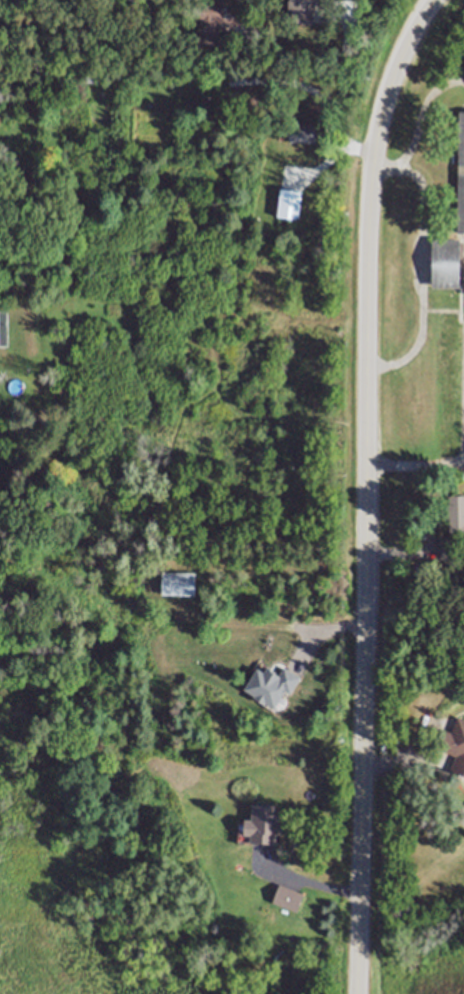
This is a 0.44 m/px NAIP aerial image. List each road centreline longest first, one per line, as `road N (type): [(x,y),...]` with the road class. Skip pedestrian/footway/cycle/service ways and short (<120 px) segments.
road 1 (secondary): [(434,0),(406,48),(376,137),(365,253),(357,993)]

